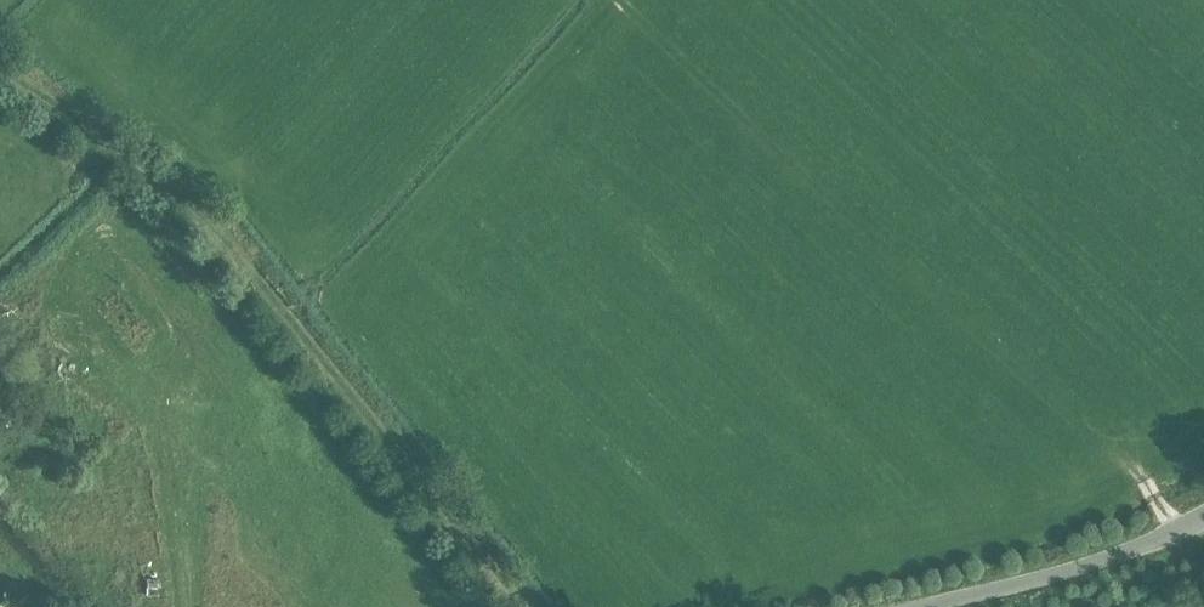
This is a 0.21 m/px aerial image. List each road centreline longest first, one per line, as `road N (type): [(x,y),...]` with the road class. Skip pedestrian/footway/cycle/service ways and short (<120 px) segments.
road 1 (track): [(0,63),(196,209),(519,606)]
road 2 (unclassified): [(1203,516),(1093,562),(923,606)]
road 3 (track): [(0,224),(36,185),(103,137)]

